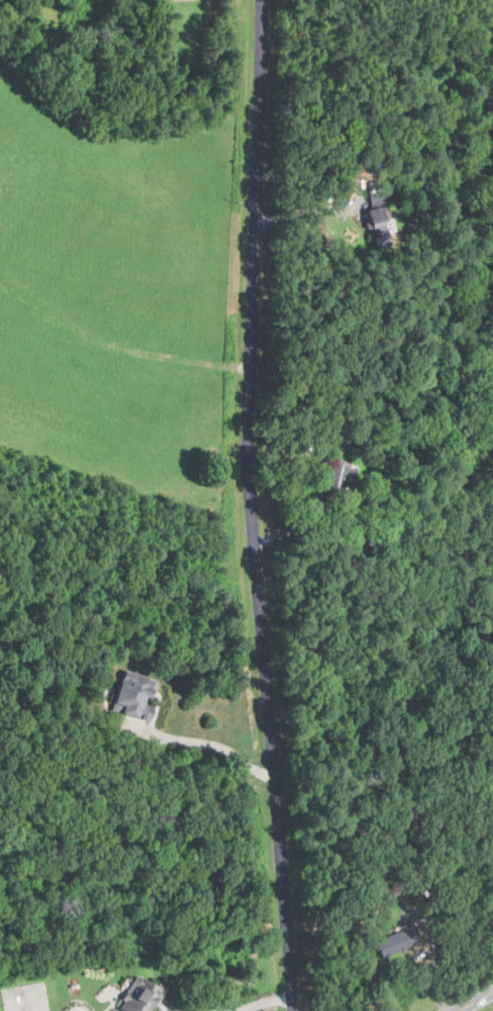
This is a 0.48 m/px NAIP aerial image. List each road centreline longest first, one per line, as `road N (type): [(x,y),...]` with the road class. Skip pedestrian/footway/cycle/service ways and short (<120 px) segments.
road 1 (residential): [(292,1010),(243,468),(261,0)]

